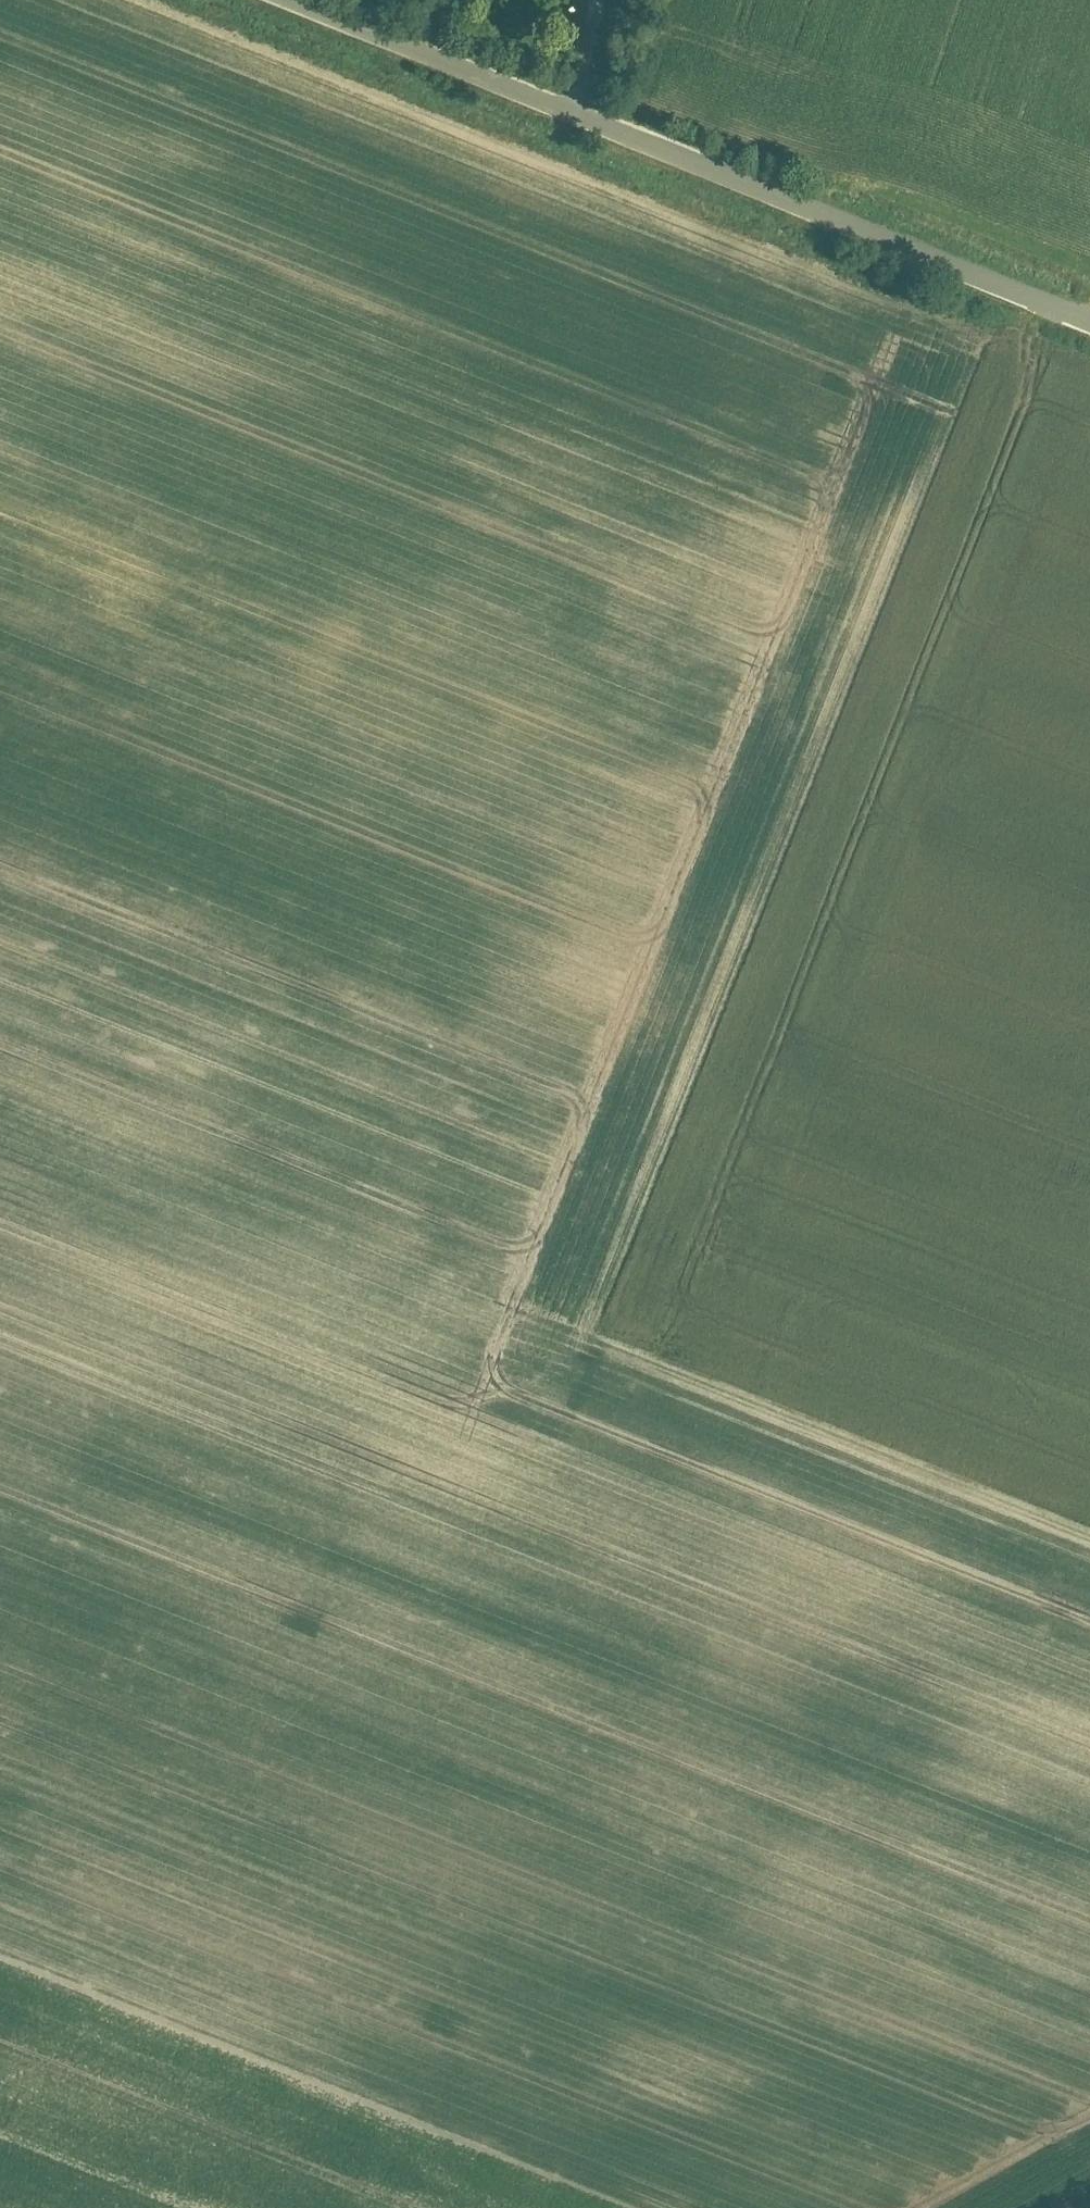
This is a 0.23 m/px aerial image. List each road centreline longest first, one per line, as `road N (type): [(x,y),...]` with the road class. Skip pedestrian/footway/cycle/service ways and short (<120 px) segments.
road 1 (unclassified): [(286,0),(1089,322)]

